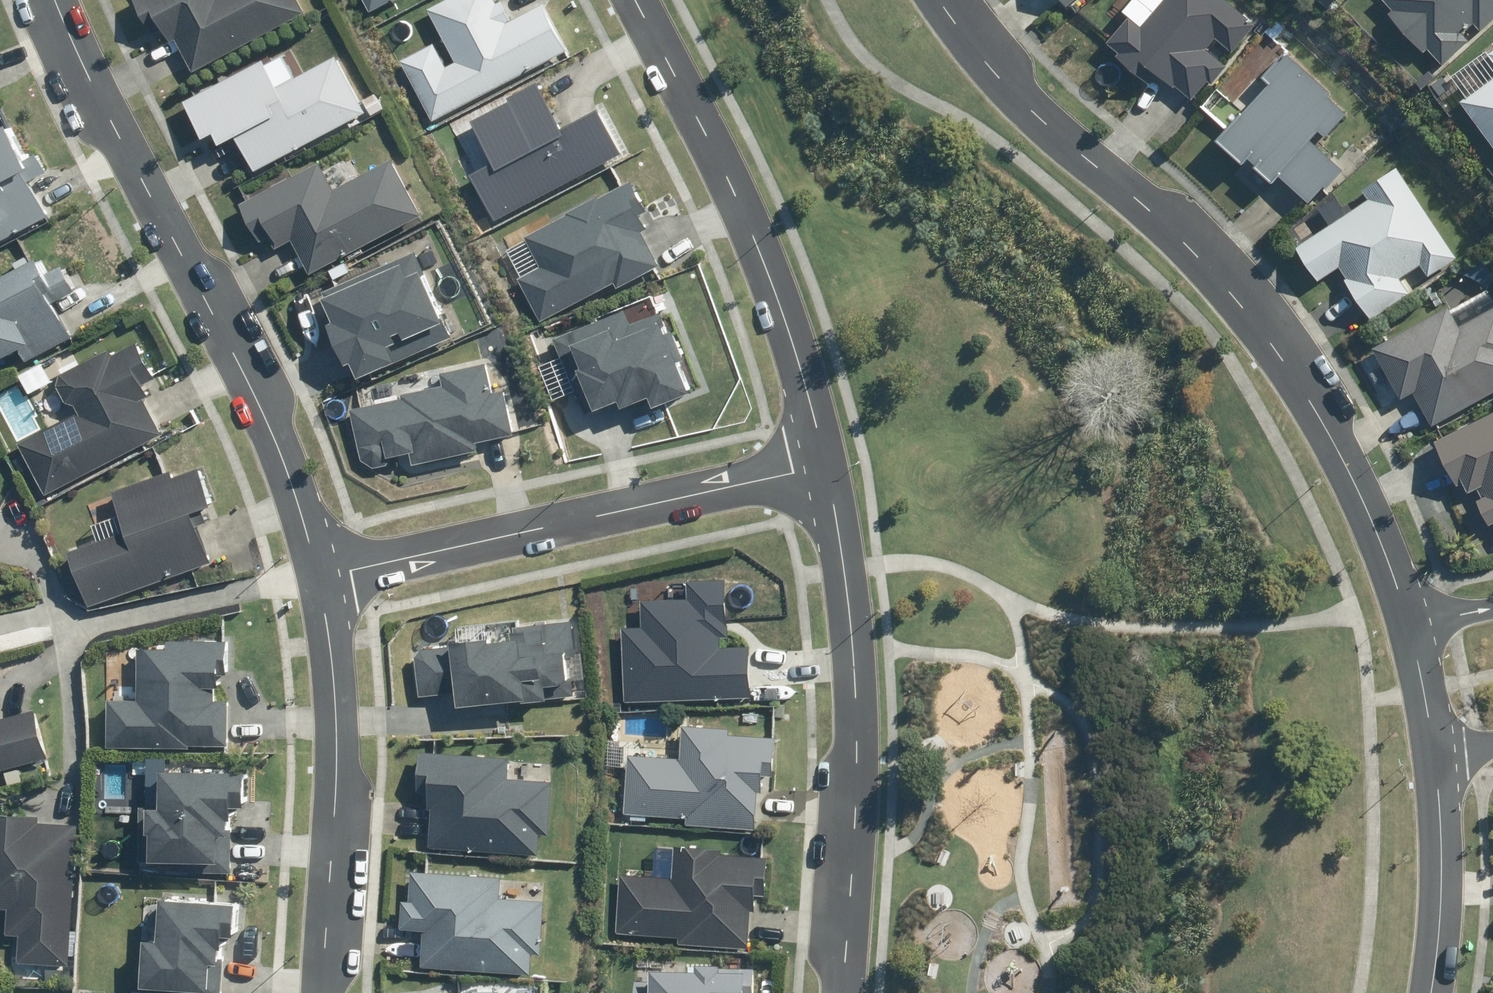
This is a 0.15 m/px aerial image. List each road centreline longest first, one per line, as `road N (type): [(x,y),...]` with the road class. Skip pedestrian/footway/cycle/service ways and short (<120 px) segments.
road 1 (tertiary): [(943,0),(1027,99),(1212,272),(1308,392),(1366,500),(1410,624)]
road 2 (residential): [(321,559),(265,401),(64,0)]
road 3 (residential): [(815,460),(842,568),(855,733),(842,992)]
road 4 (residential): [(321,559),(815,460)]
road 5 (residential): [(643,0),(775,291),(815,460)]
road 6 (residential): [(315,992),(335,873),(336,689),(321,559)]
road 7 (tertiary): [(1438,757),(1442,867),(1431,992)]
road 8 (tertiary): [(1410,624),(1438,757)]

